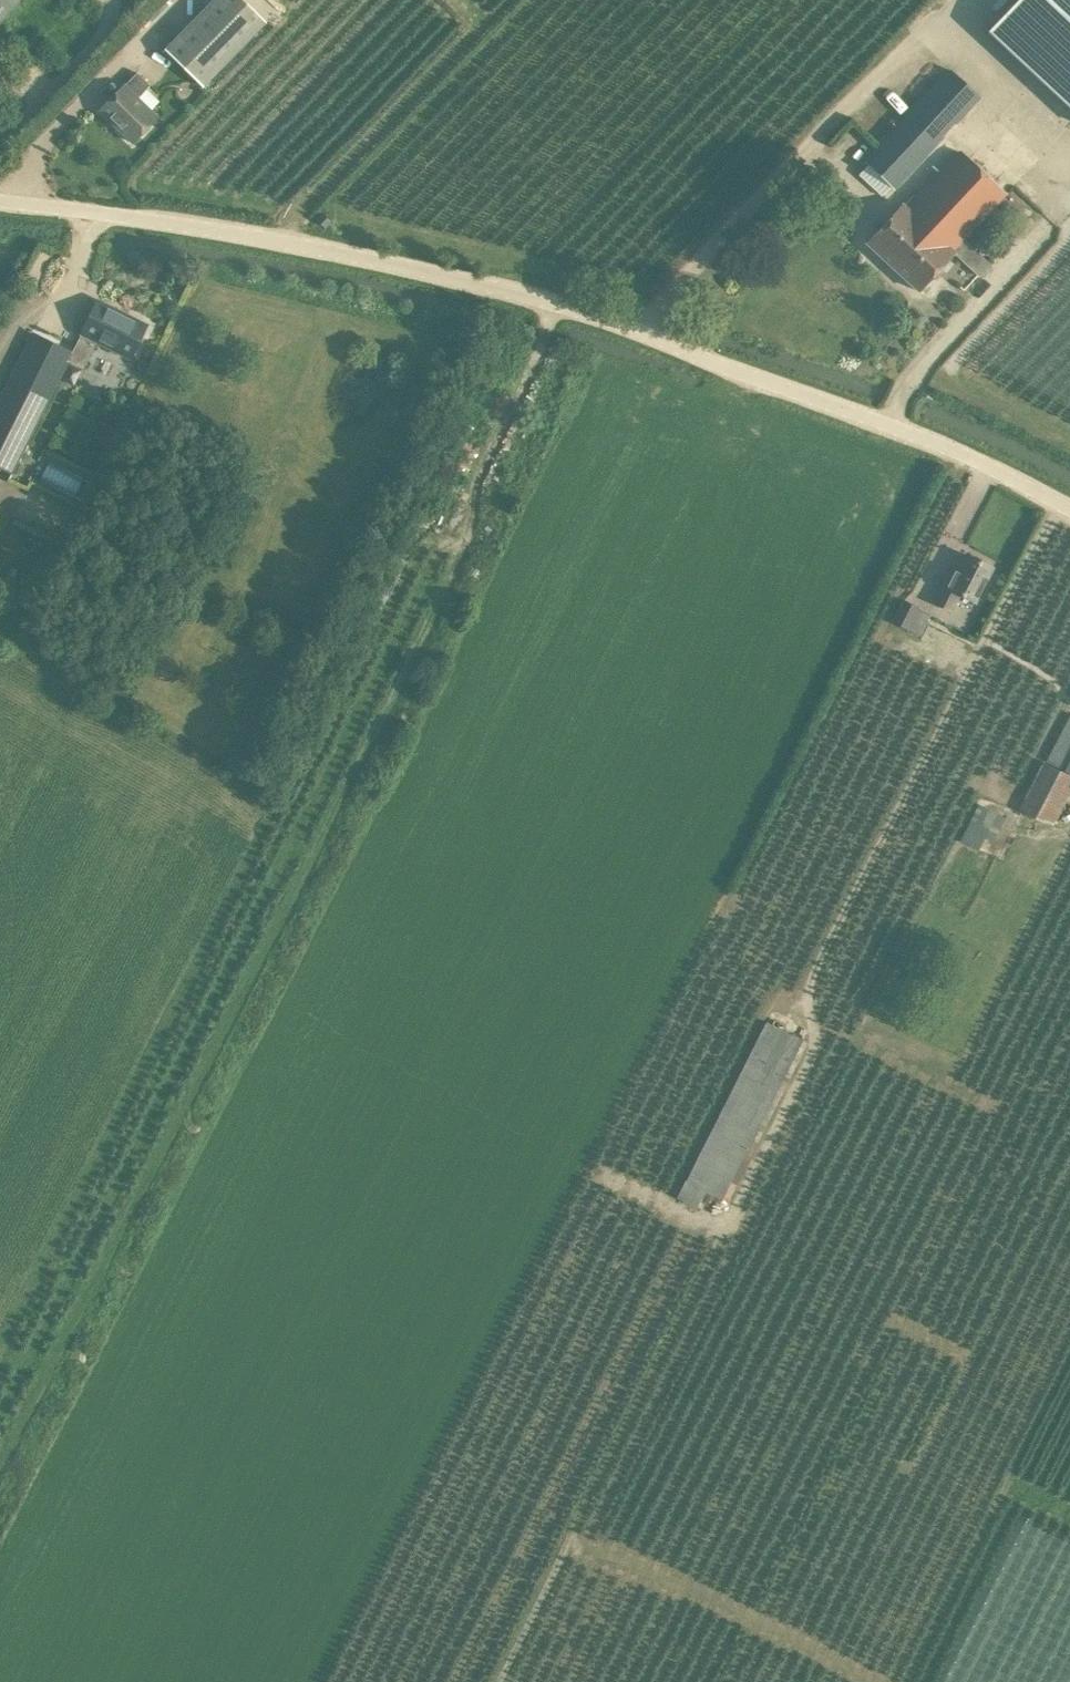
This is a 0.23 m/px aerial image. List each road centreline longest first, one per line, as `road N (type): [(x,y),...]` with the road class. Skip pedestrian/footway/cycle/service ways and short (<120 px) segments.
road 1 (unclassified): [(1069,511),(981,464),(562,307),(363,258),(0,202)]

